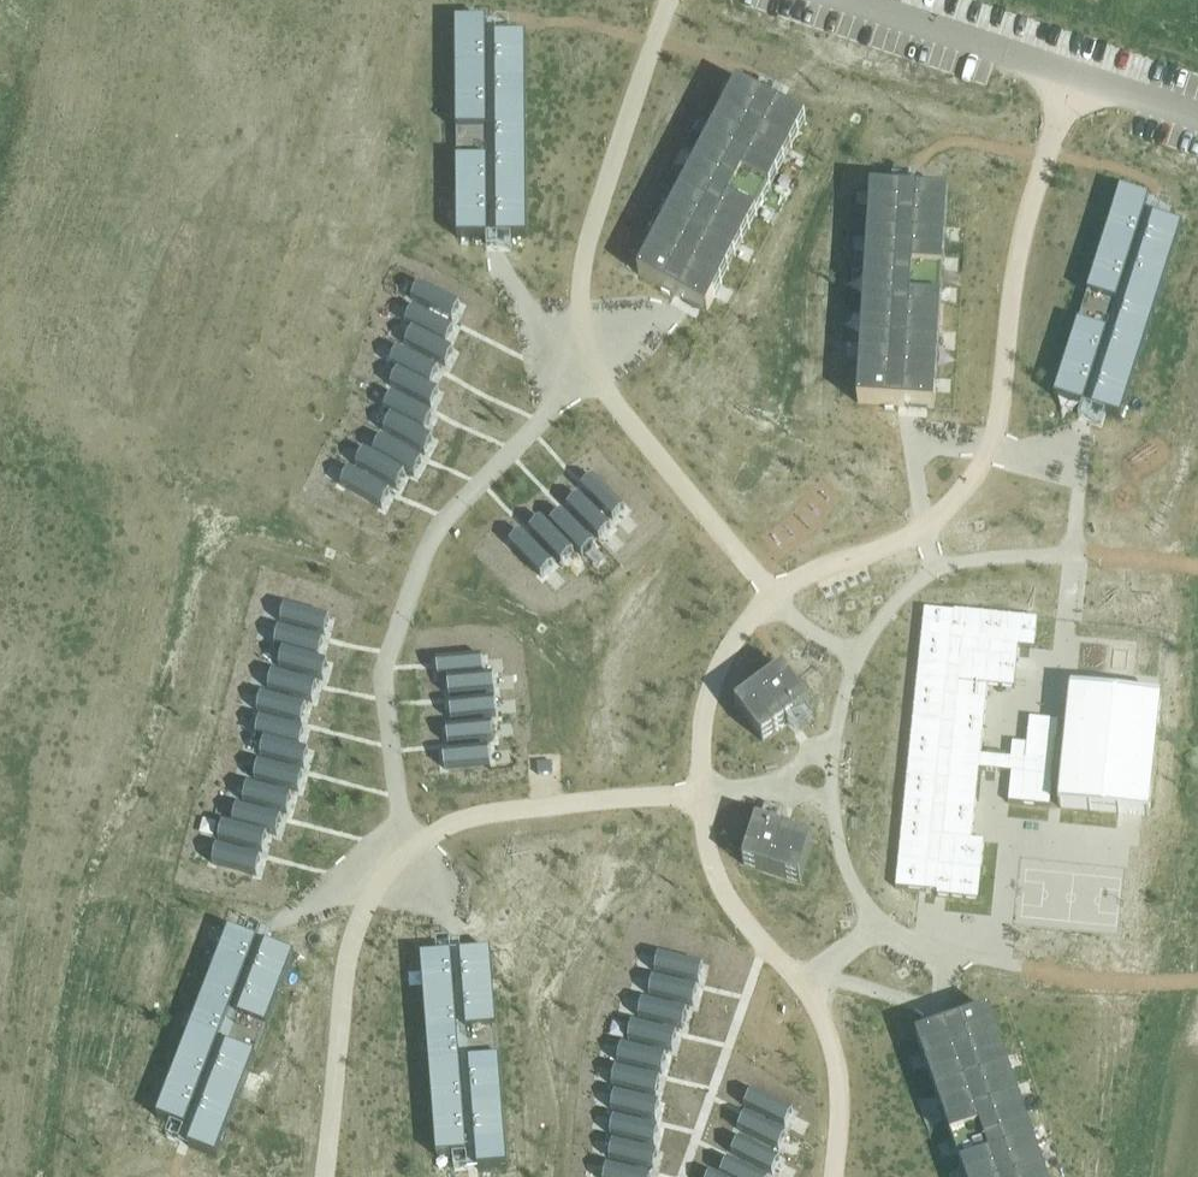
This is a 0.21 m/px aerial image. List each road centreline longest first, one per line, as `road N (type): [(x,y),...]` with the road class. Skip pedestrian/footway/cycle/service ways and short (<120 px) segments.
road 1 (residential): [(1197,118),(847,0)]

